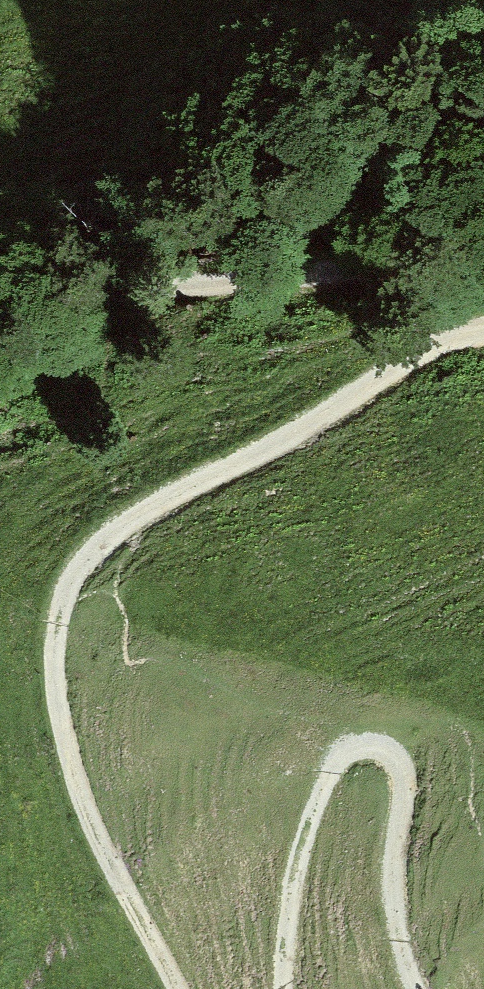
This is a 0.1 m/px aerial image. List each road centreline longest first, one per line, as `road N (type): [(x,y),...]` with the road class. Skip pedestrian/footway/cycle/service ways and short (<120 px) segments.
road 1 (track): [(483,330),(403,364),(277,443),(118,527),(82,563),(60,606),(57,691),(75,775),(106,856),(177,988)]
road 2 (track): [(282,988),(290,891),(310,817),(344,755),(368,745),(384,748),(401,766),(392,887),(414,988)]
road 3 (track): [(0,288),(151,288),(483,258)]

